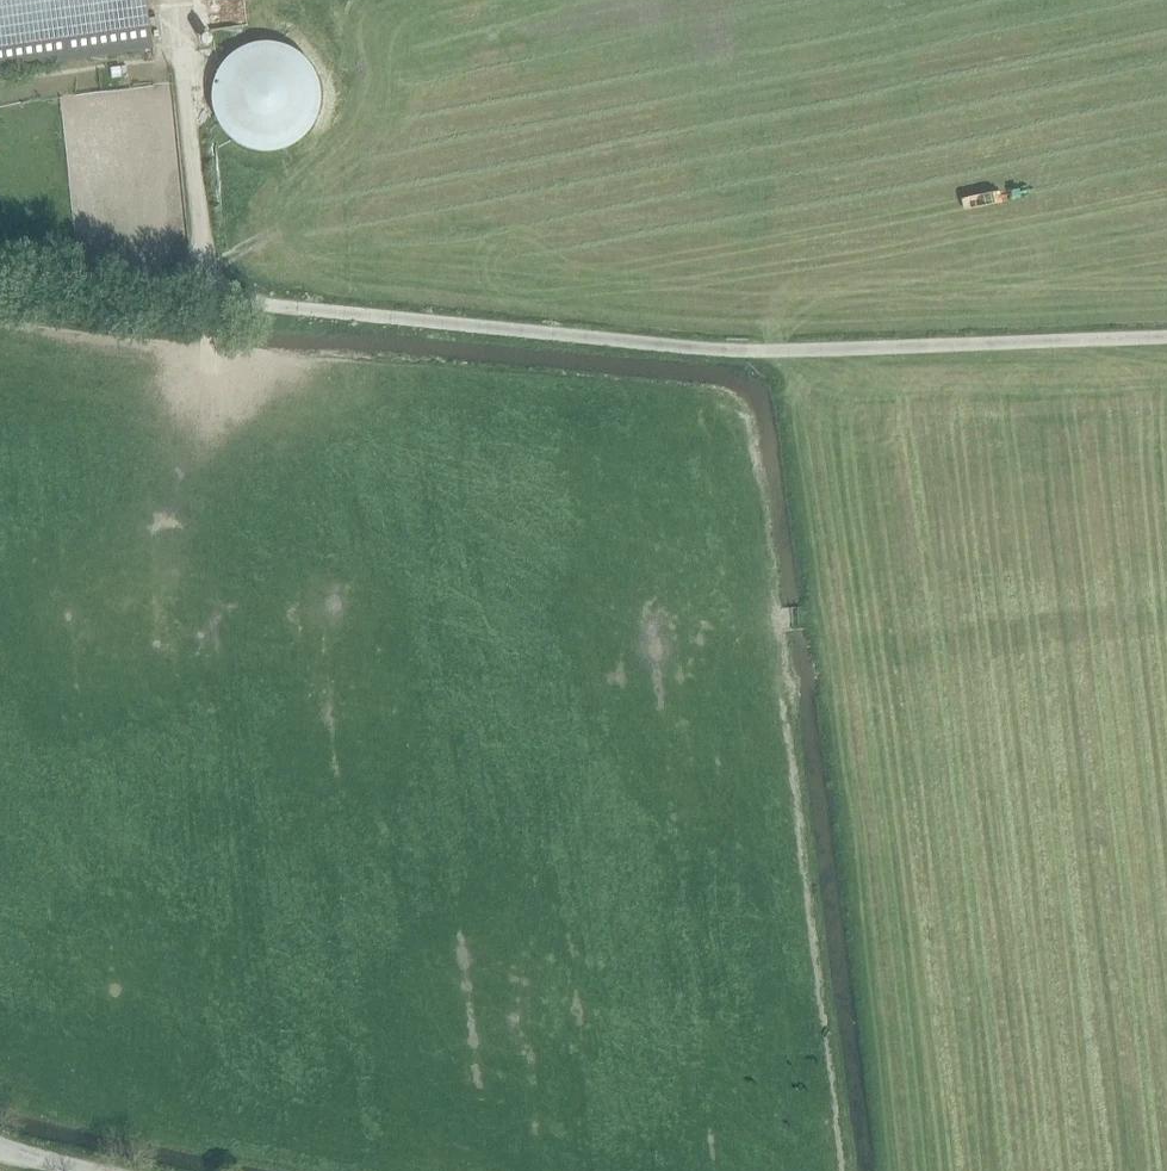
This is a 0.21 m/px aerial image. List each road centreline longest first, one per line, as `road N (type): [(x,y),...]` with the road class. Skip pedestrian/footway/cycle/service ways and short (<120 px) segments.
road 1 (track): [(1166,338),(729,350),(0,275)]

